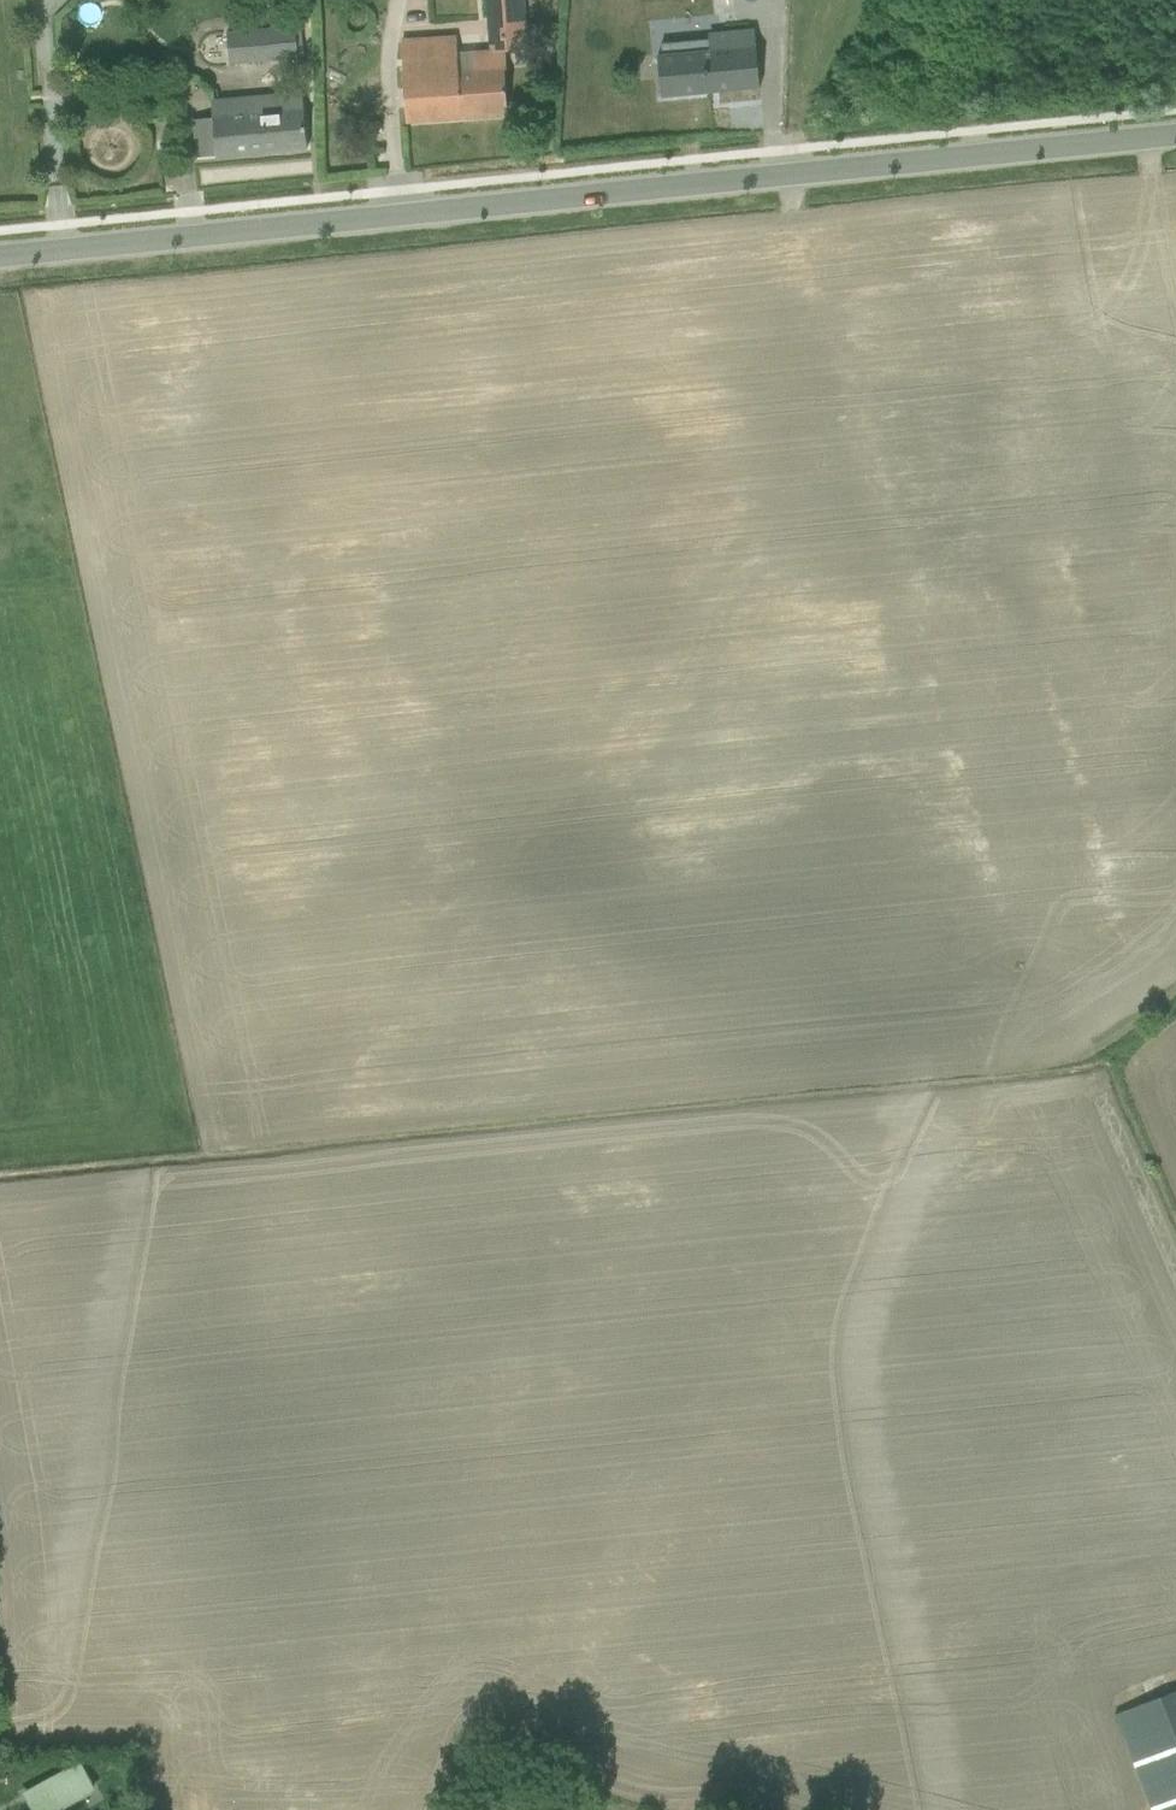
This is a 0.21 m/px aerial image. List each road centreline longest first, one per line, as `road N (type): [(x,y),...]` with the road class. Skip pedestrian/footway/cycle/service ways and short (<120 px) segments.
road 1 (secondary): [(0,256),(1175,136)]
road 2 (unclassified): [(575,1809),(512,1780),(488,1778),(467,1782),(443,1809)]

